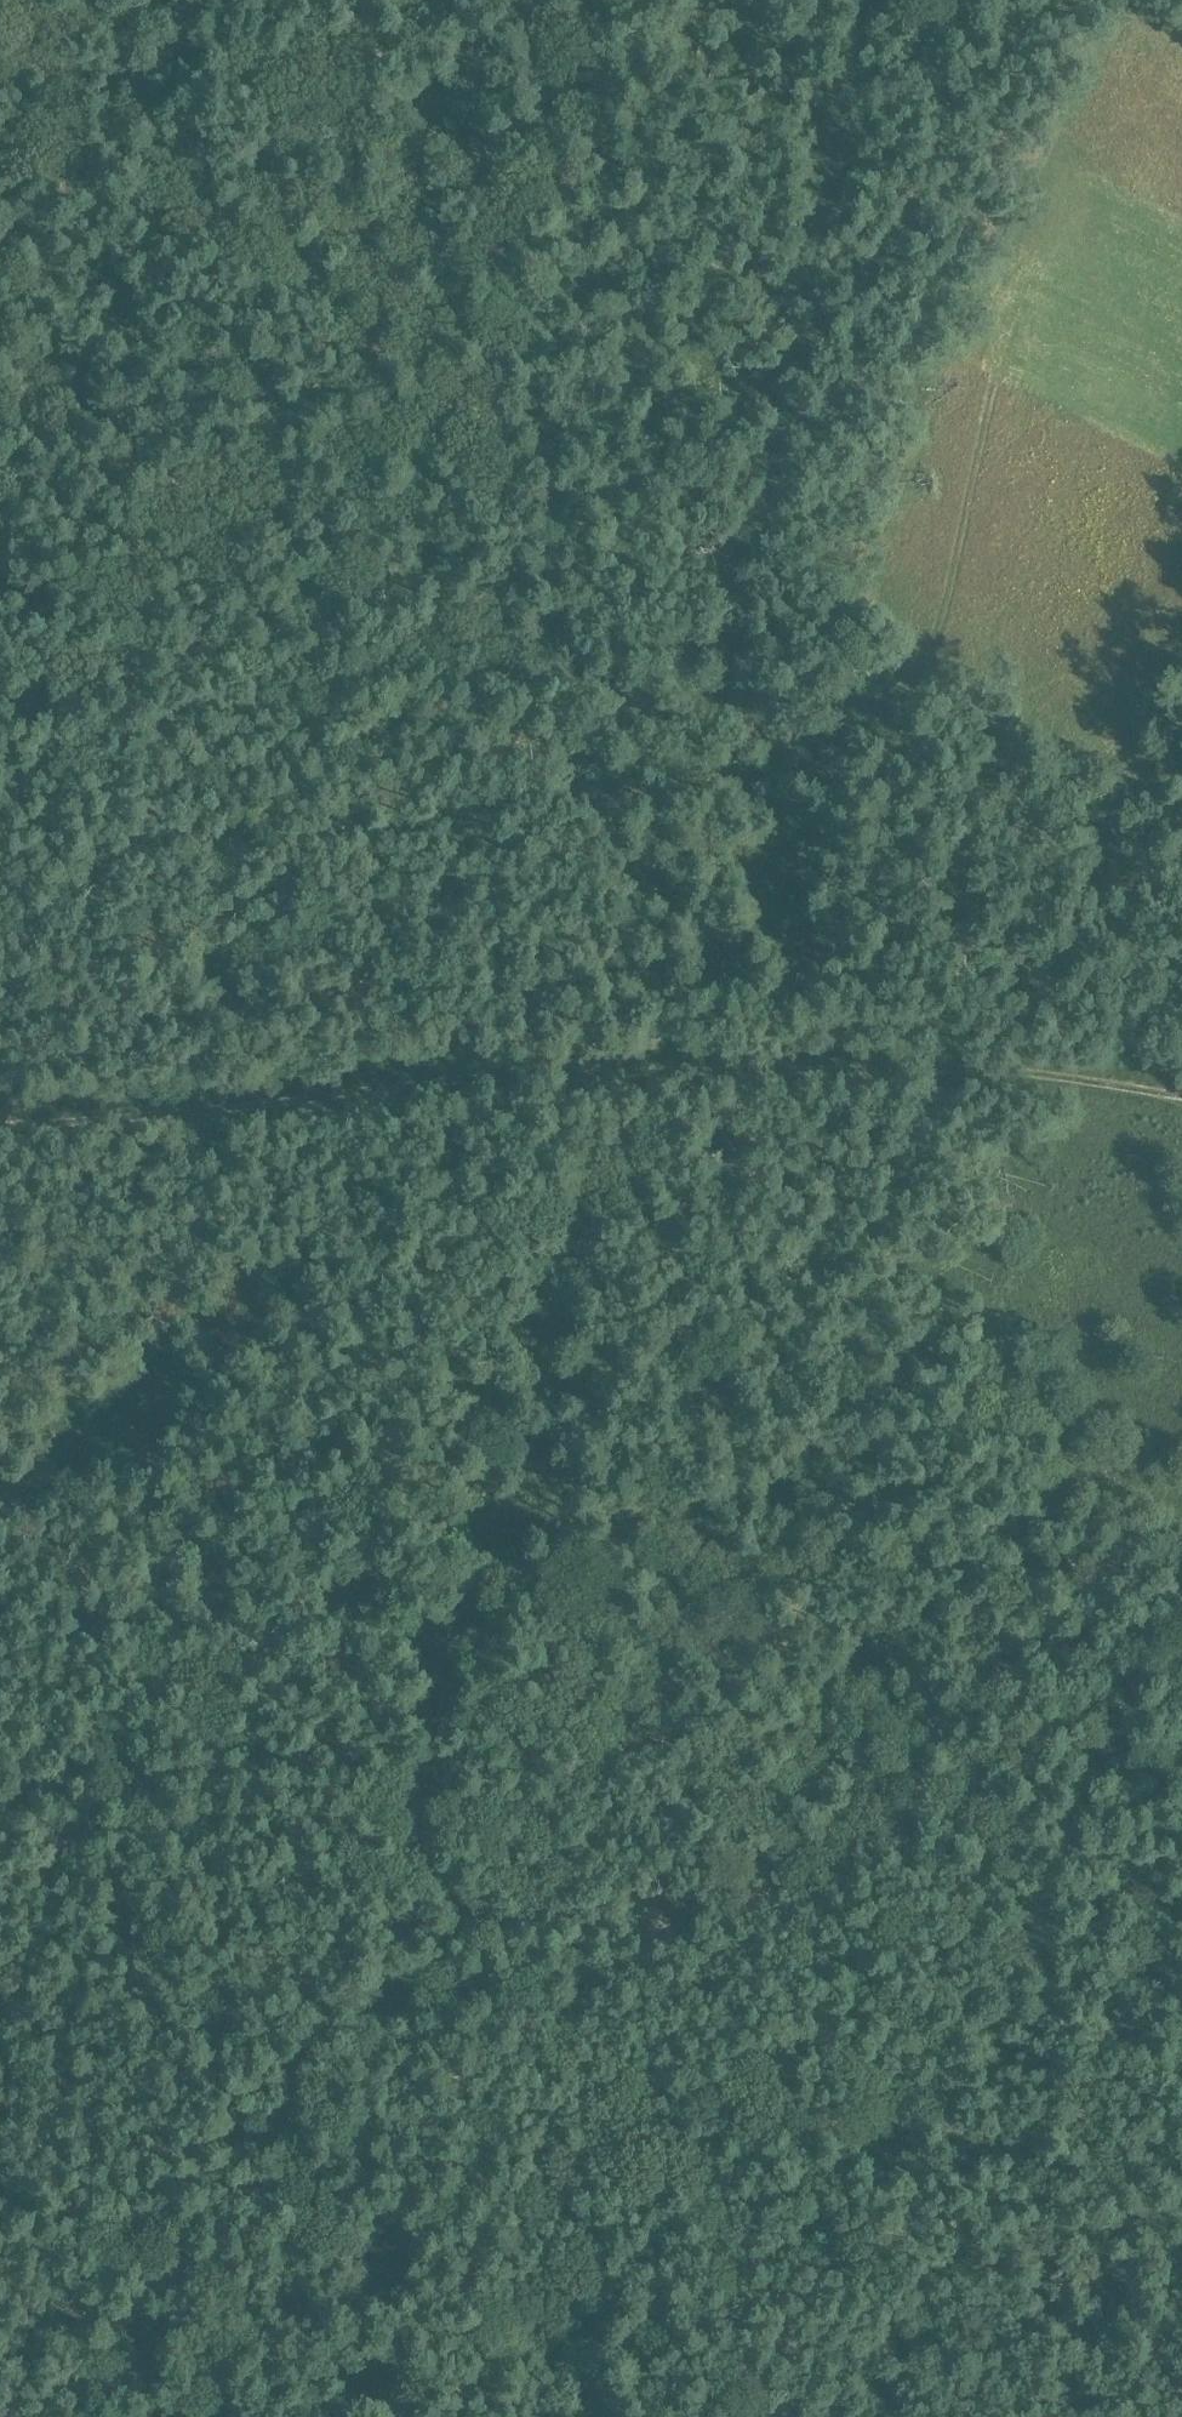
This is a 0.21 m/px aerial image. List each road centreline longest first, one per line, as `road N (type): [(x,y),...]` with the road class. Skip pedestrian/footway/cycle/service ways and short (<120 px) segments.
road 1 (track): [(0,1116),(733,1066),(956,1071),(1181,1101)]

